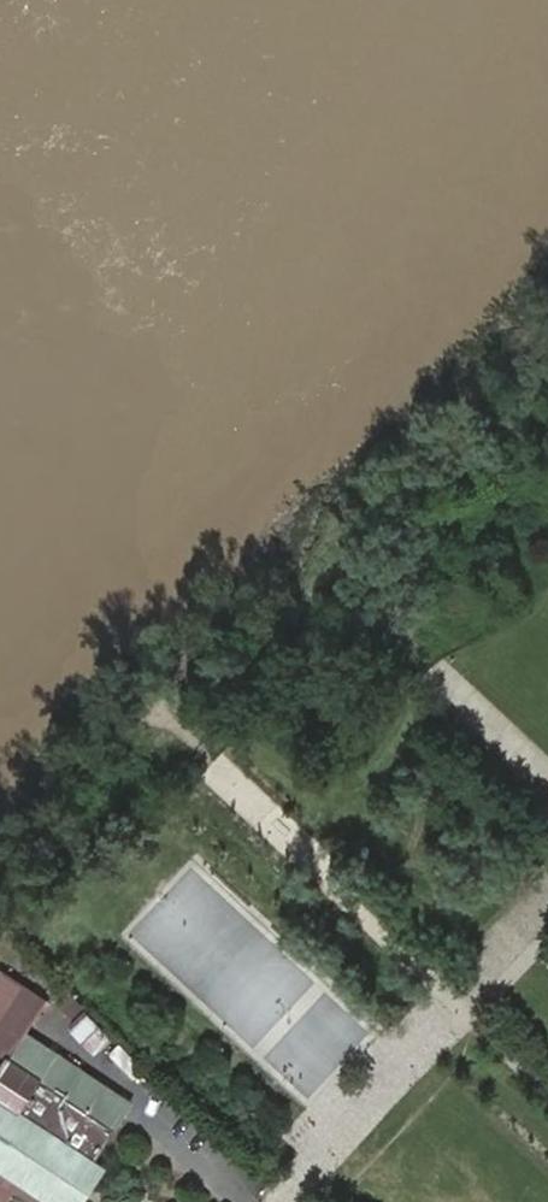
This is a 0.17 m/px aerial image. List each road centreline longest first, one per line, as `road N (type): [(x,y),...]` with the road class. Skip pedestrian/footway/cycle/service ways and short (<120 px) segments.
road 1 (unclassified): [(547,903),(454,1002)]

